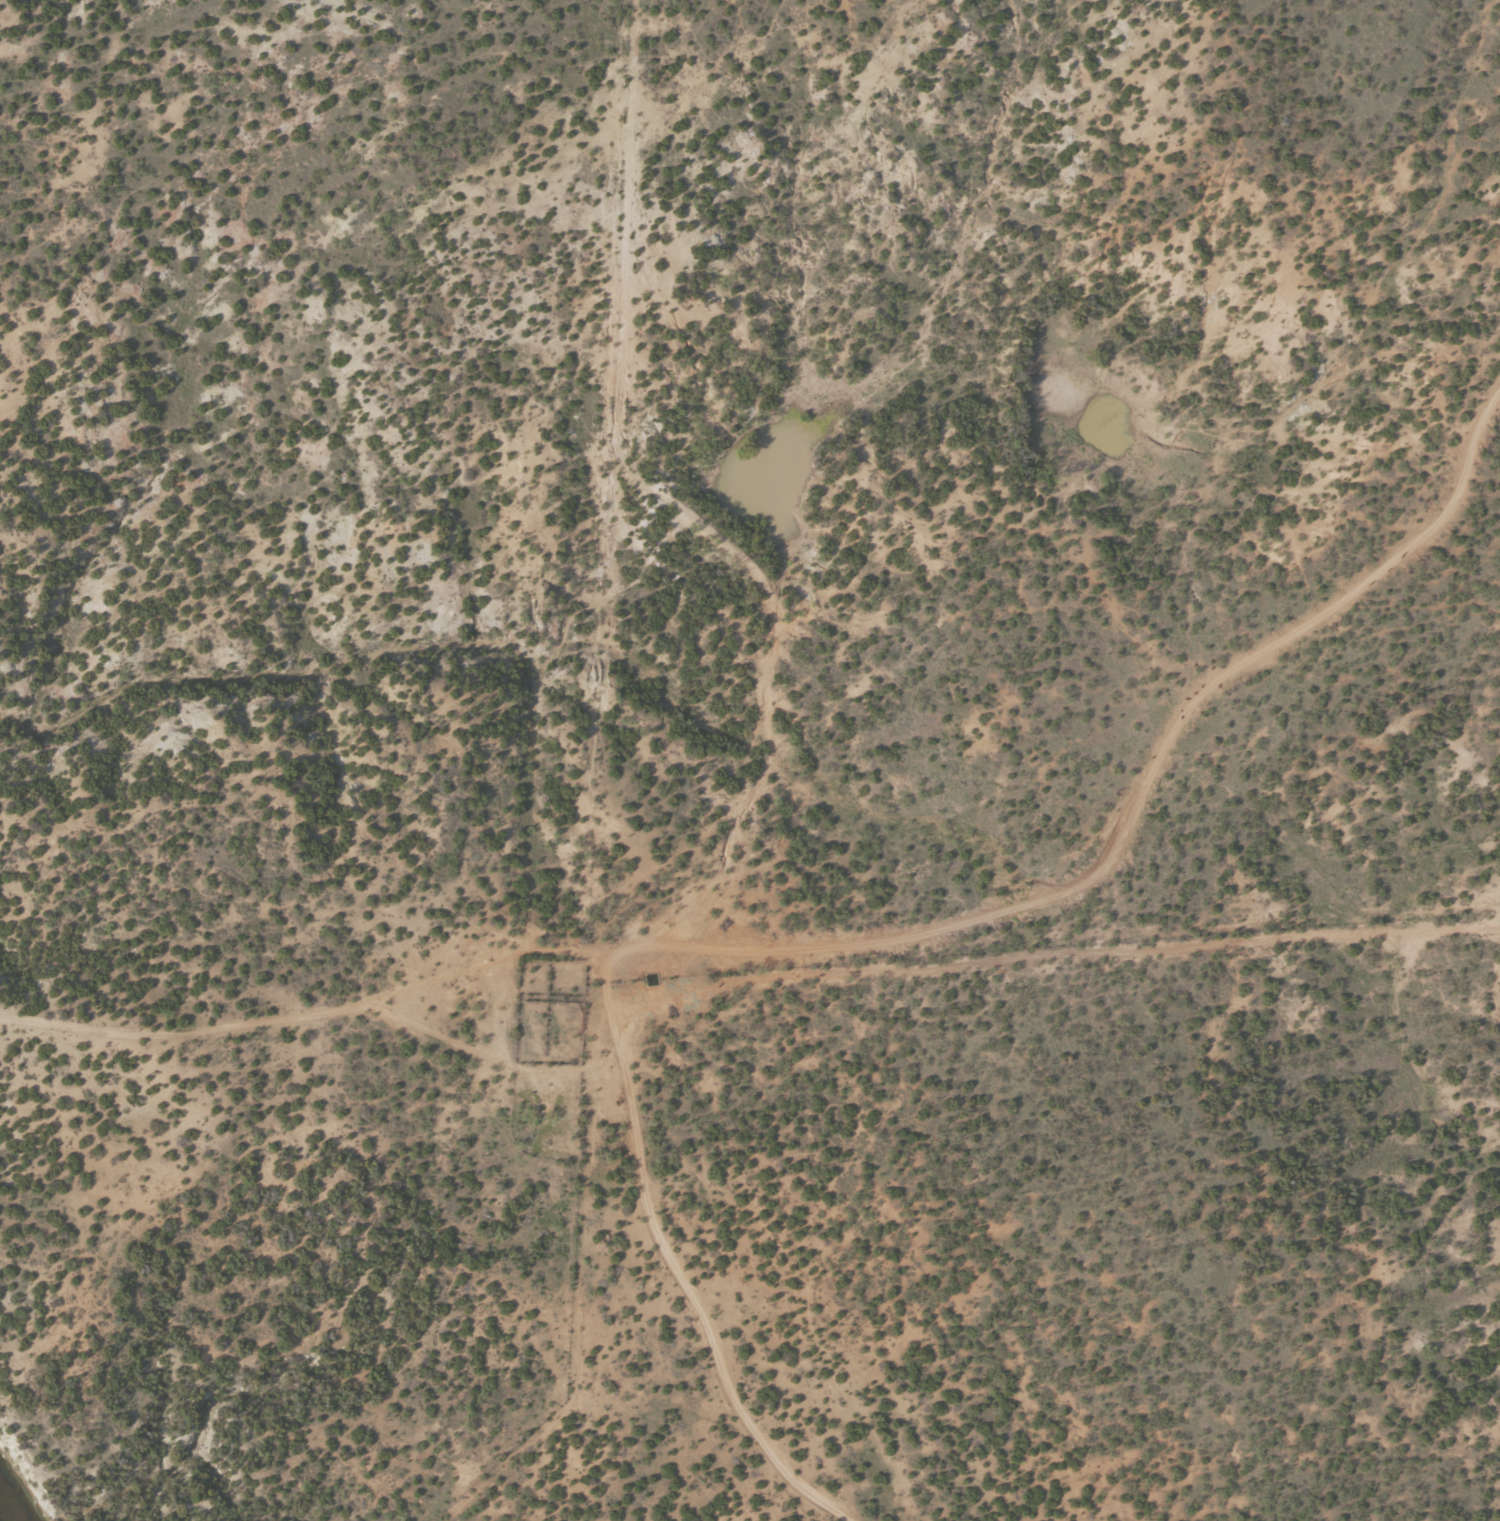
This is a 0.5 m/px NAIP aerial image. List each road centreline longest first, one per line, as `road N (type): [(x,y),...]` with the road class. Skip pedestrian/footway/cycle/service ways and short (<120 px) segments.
road 1 (track): [(1499,365),(1449,470),(1372,568),(1234,656),(1060,856),(973,913),(727,903),(650,928),(650,1006),(834,1232),(1009,1520)]

